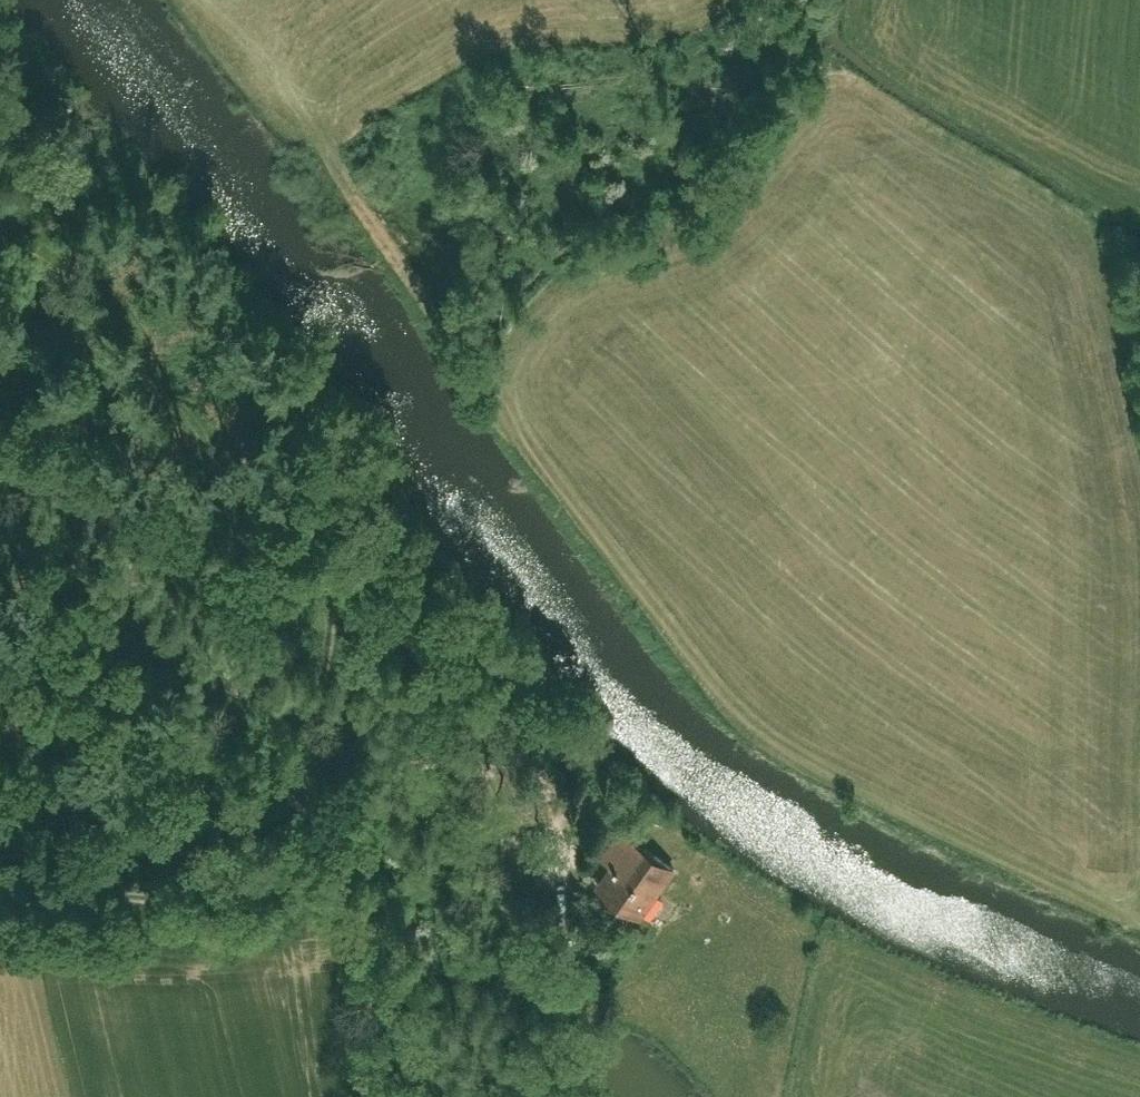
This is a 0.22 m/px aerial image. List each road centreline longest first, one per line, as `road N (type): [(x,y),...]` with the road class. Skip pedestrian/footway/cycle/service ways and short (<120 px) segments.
road 1 (track): [(0,891),(208,906),(236,901),(255,882),(300,815),(317,726),(323,489),(344,433)]

